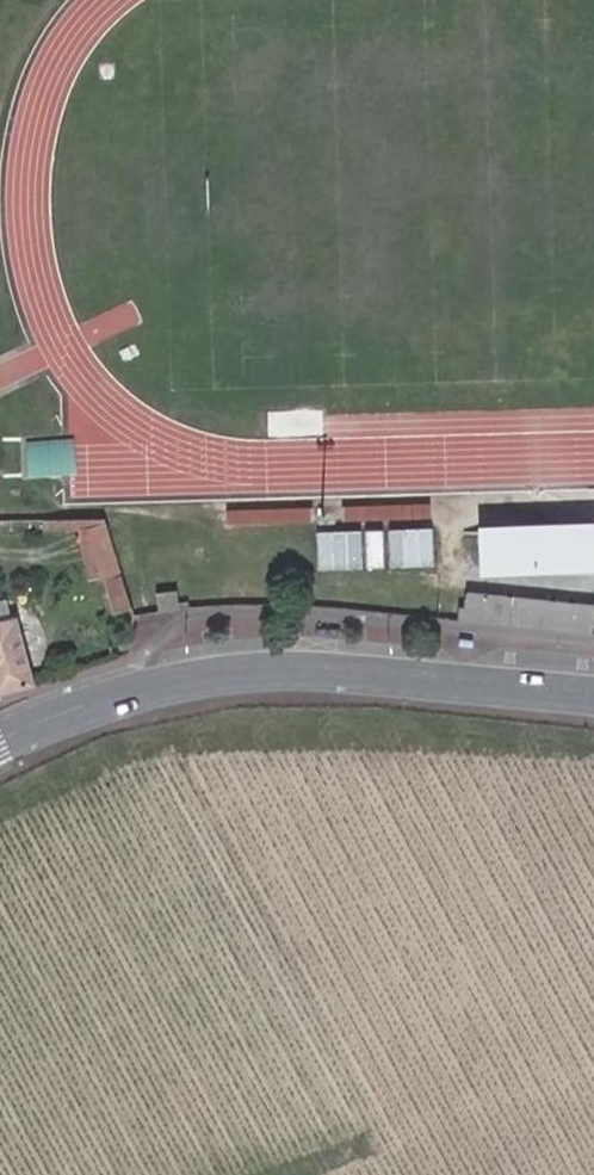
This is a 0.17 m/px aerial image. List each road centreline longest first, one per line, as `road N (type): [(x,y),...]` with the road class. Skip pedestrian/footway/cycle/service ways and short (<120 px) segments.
road 1 (tertiary): [(0,738),(136,687),(253,668),(593,693)]

